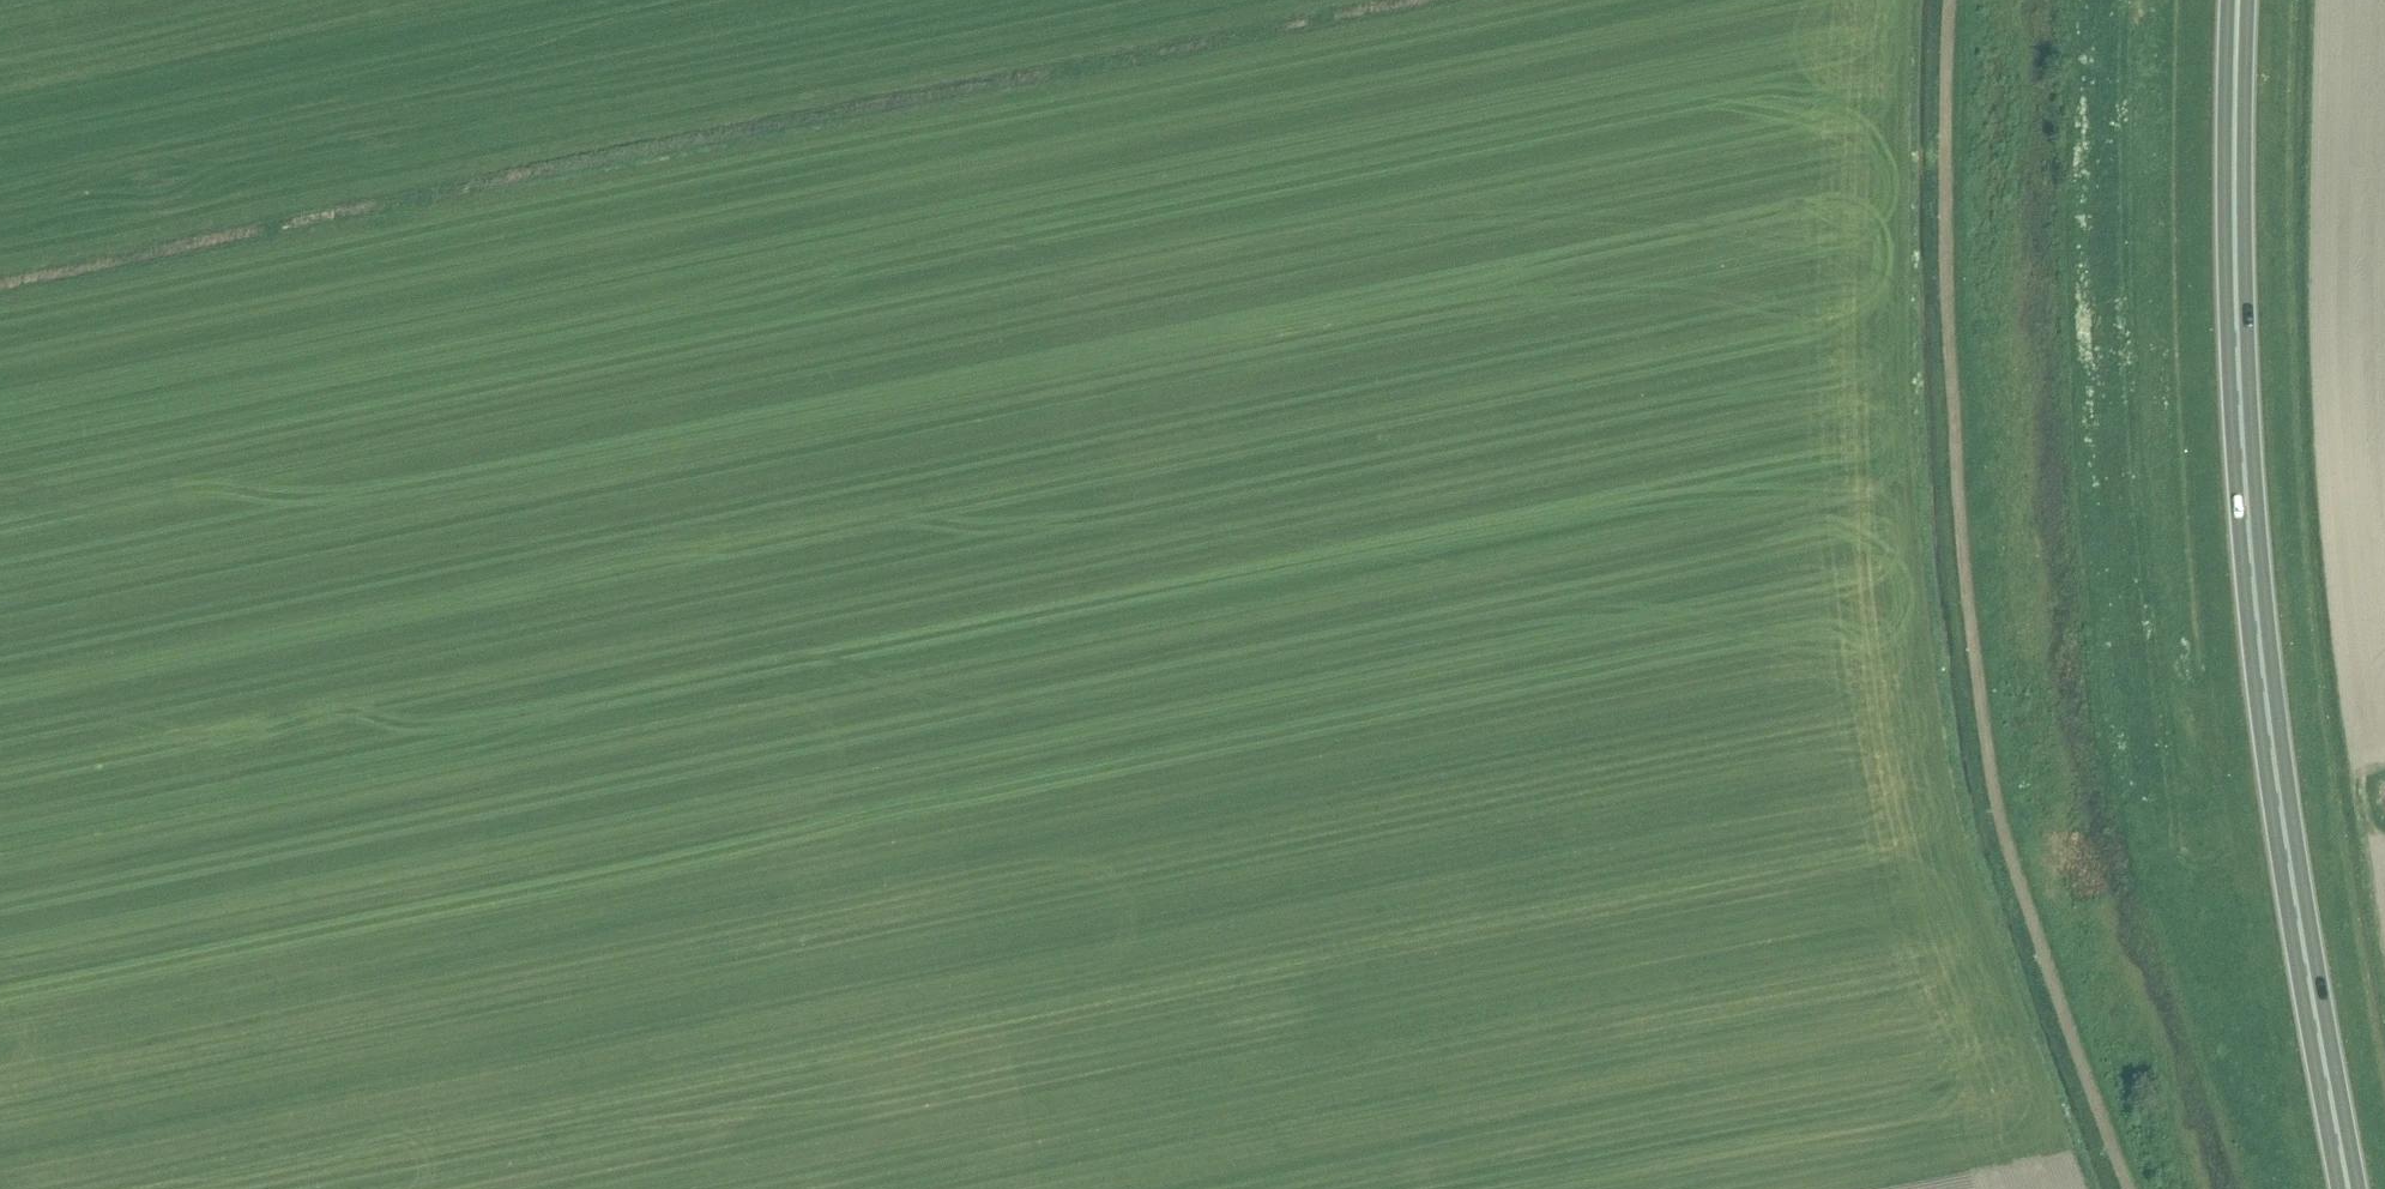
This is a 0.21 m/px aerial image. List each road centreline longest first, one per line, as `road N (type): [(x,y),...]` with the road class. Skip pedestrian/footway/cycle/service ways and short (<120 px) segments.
road 1 (track): [(1946,0),(1935,240),(1953,546),(1974,698),(2028,945),(2117,1188)]
road 2 (trunk): [(2348,1188),(2261,670),(2235,219),(2239,0)]

